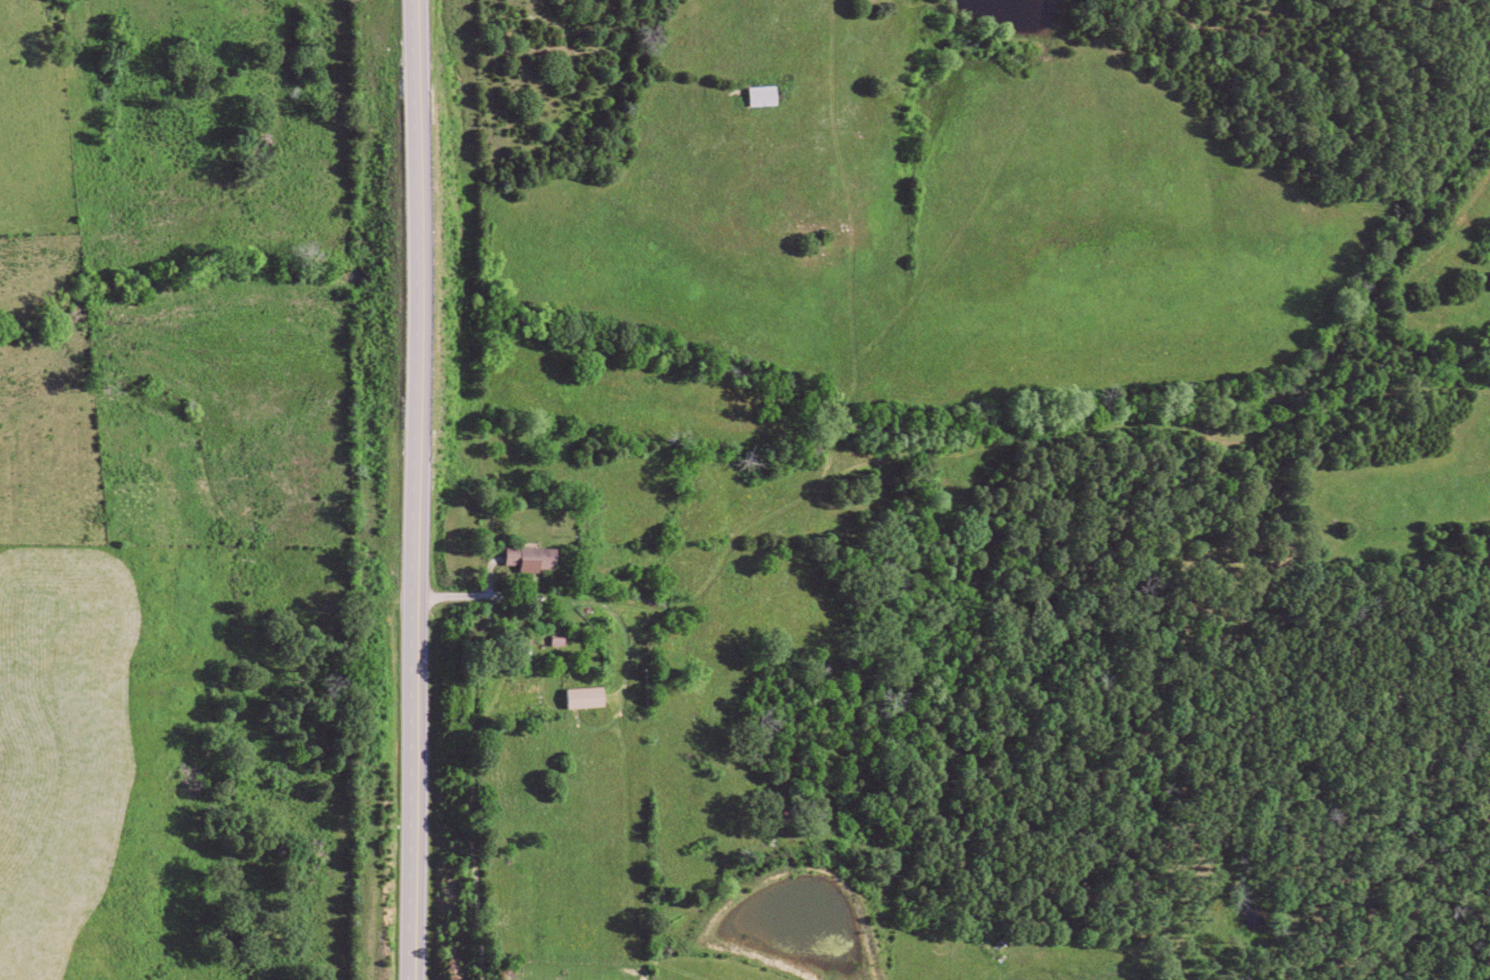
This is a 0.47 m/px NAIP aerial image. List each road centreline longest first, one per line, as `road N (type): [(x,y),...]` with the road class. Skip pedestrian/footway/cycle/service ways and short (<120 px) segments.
road 1 (primary): [(416,979),(413,0)]

